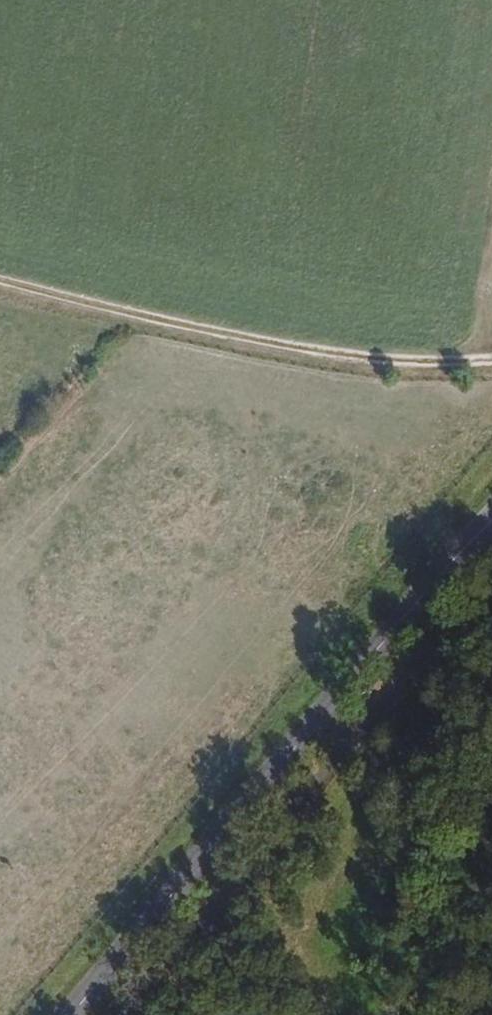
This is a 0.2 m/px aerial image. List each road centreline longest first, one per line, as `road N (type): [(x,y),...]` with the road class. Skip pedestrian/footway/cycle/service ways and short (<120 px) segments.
road 1 (secondary): [(491,522),(83,1014)]
road 2 (track): [(0,284),(320,357),(401,366),(491,362)]

